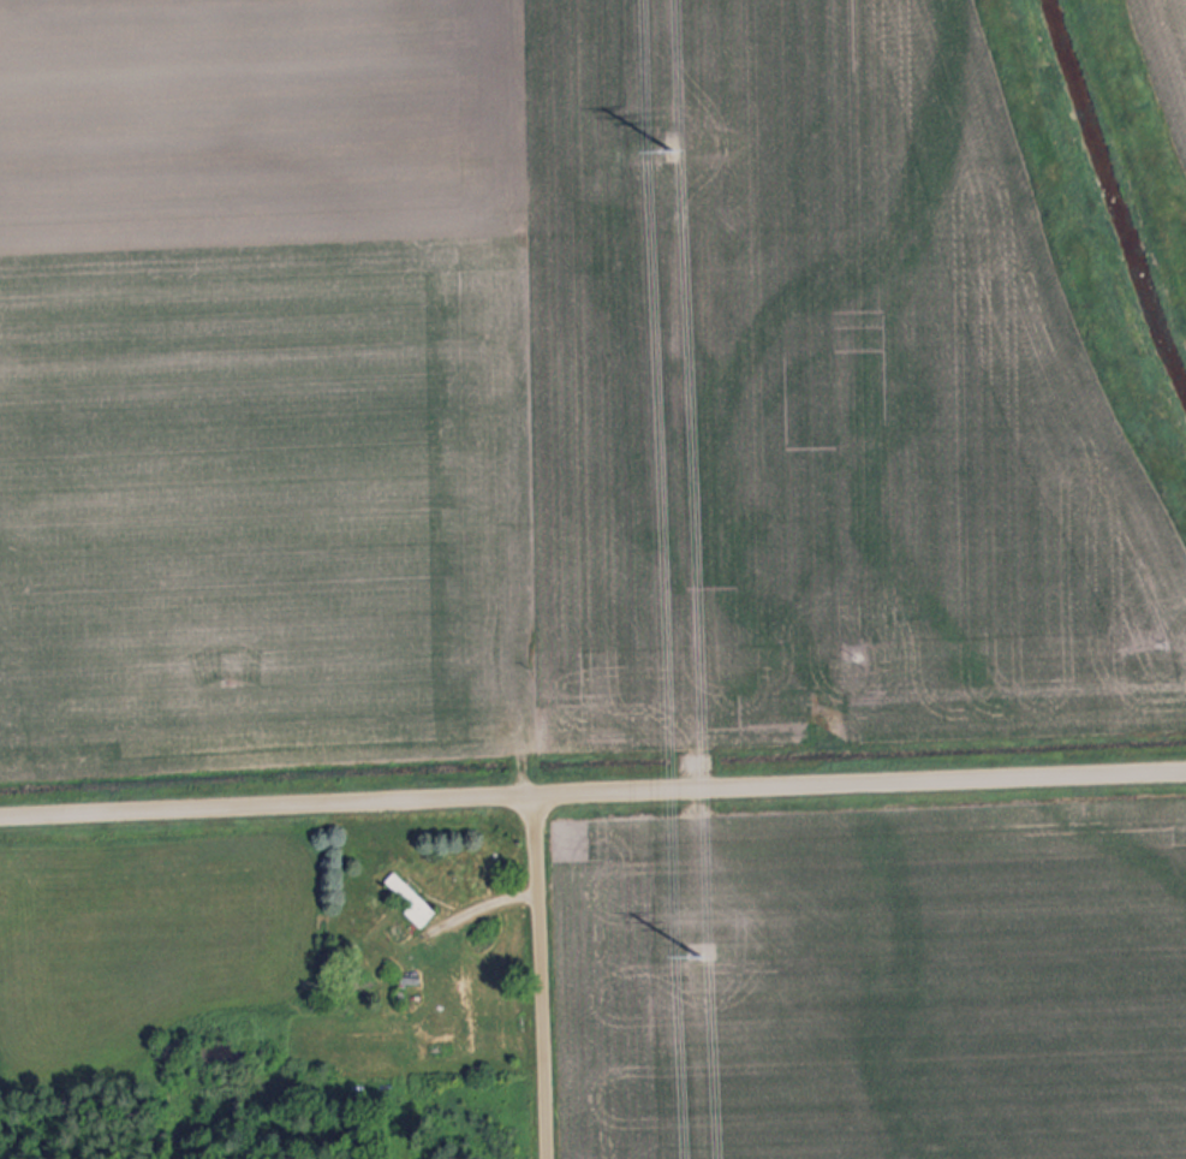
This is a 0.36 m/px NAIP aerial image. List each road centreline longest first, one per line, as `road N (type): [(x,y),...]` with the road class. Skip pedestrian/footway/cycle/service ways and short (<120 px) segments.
road 1 (residential): [(0,817),(1185,770)]
road 2 (residential): [(544,1158),(536,796)]

